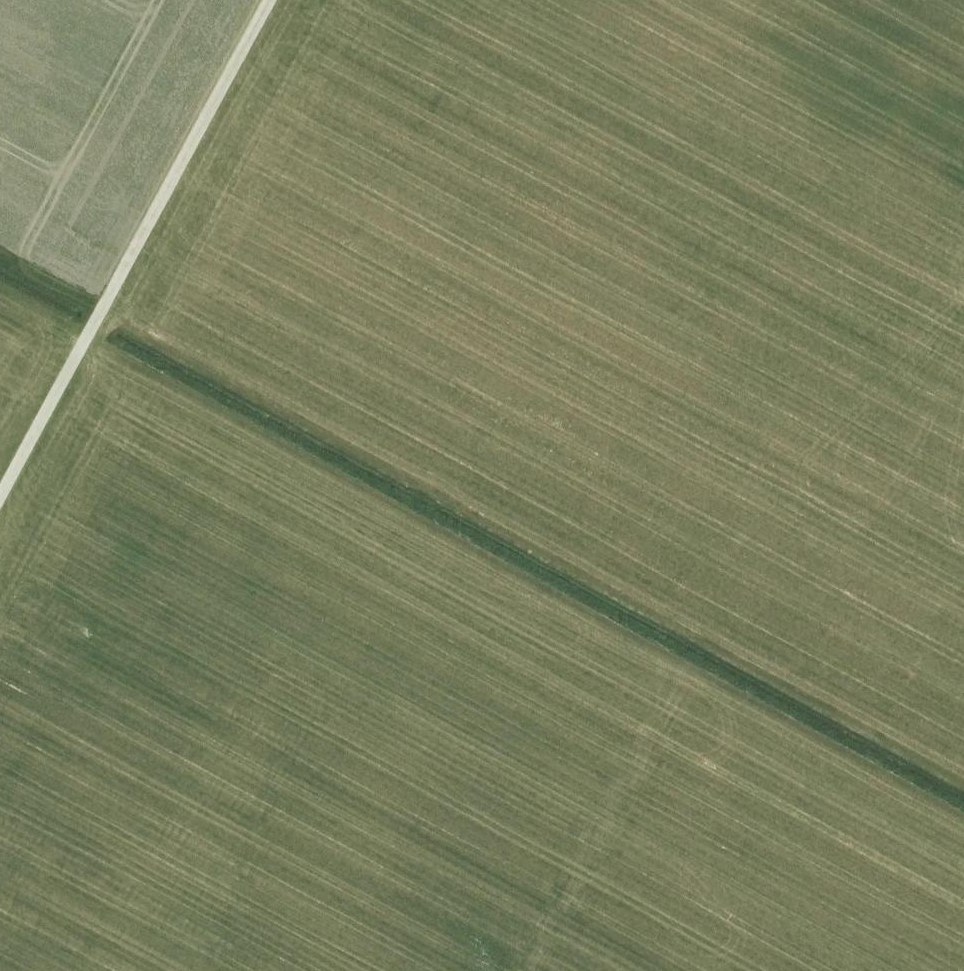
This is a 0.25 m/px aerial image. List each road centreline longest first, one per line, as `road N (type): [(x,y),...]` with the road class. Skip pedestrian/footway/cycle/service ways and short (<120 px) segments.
road 1 (track): [(270,0),(0,496)]

